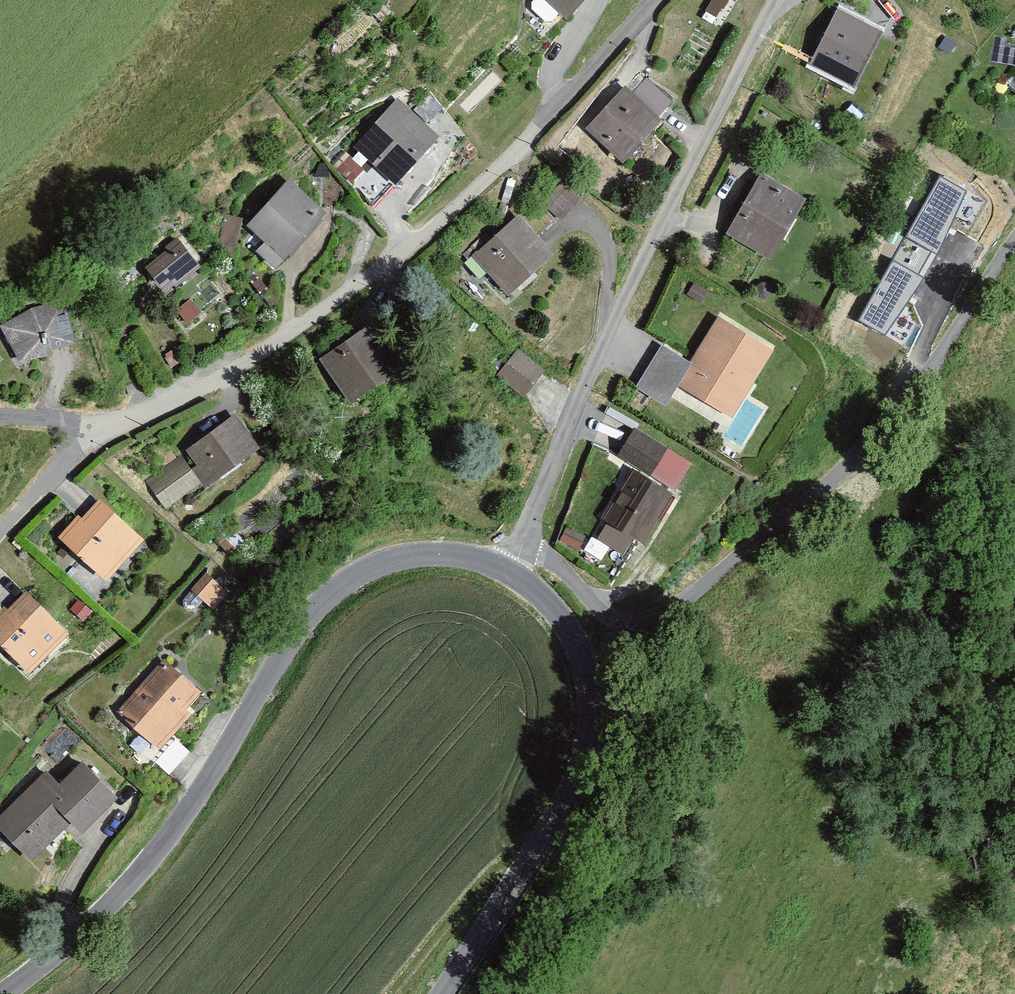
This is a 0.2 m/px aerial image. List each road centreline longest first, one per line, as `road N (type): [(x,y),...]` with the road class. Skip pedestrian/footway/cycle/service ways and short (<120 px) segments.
road 1 (residential): [(654,0),(524,143),(428,231),(218,378),(81,447),(0,533)]
road 2 (tertiary): [(513,574),(474,558),(429,555),(383,564),(337,589),(300,628),(210,781),(128,892),(8,993)]
road 3 (residential): [(1014,241),(879,437),(679,613),(644,629),(620,628),(526,542)]
road 4 (residential): [(526,542),(612,323),(776,0)]
road 5 (tertiary): [(442,993),(585,763),(589,702),(579,654),(555,613),(513,574)]

